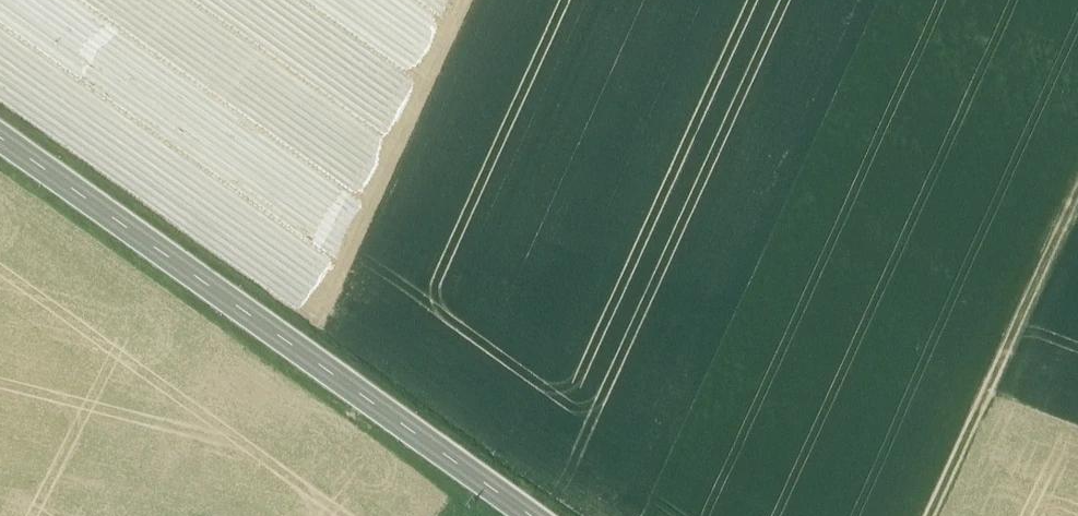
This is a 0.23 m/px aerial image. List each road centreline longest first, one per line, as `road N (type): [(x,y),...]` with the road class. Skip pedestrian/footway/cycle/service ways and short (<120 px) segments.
road 1 (secondary): [(533,515),(0,137)]
road 2 (track): [(931,515),(1077,196)]

